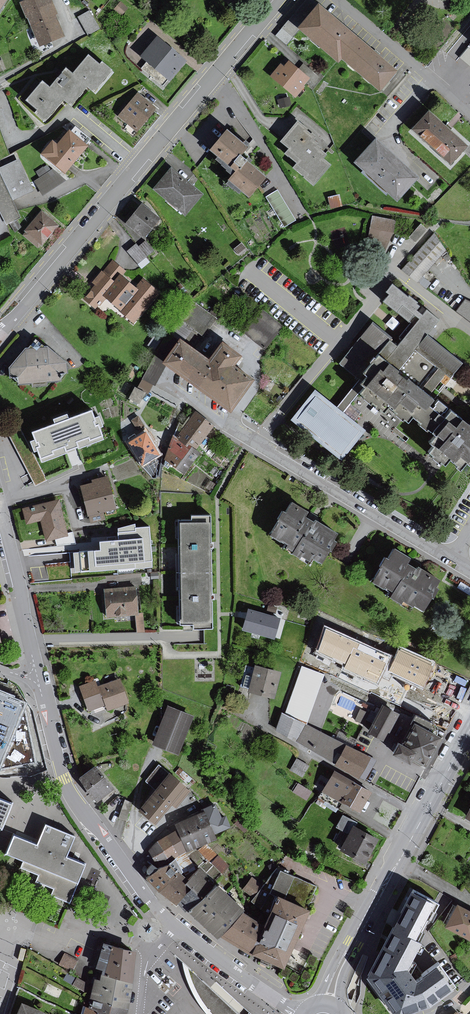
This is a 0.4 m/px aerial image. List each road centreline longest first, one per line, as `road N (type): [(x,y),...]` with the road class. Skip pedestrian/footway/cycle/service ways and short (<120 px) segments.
road 1 (residential): [(301,1013),(247,982),(157,910),(67,785),(38,677)]
road 2 (residential): [(0,330),(279,0)]
road 3 (residential): [(253,442),(391,273),(469,332)]
road 4 (residential): [(451,562),(253,442)]
road 5 (residential): [(469,116),(334,0)]
road 6 (residential): [(38,677),(0,517)]
road 7 (tertiary): [(396,867),(314,1002)]
road 8 (tertiary): [(344,1010),(343,975),(396,867)]
road 9 (tertiary): [(396,867),(469,730)]

